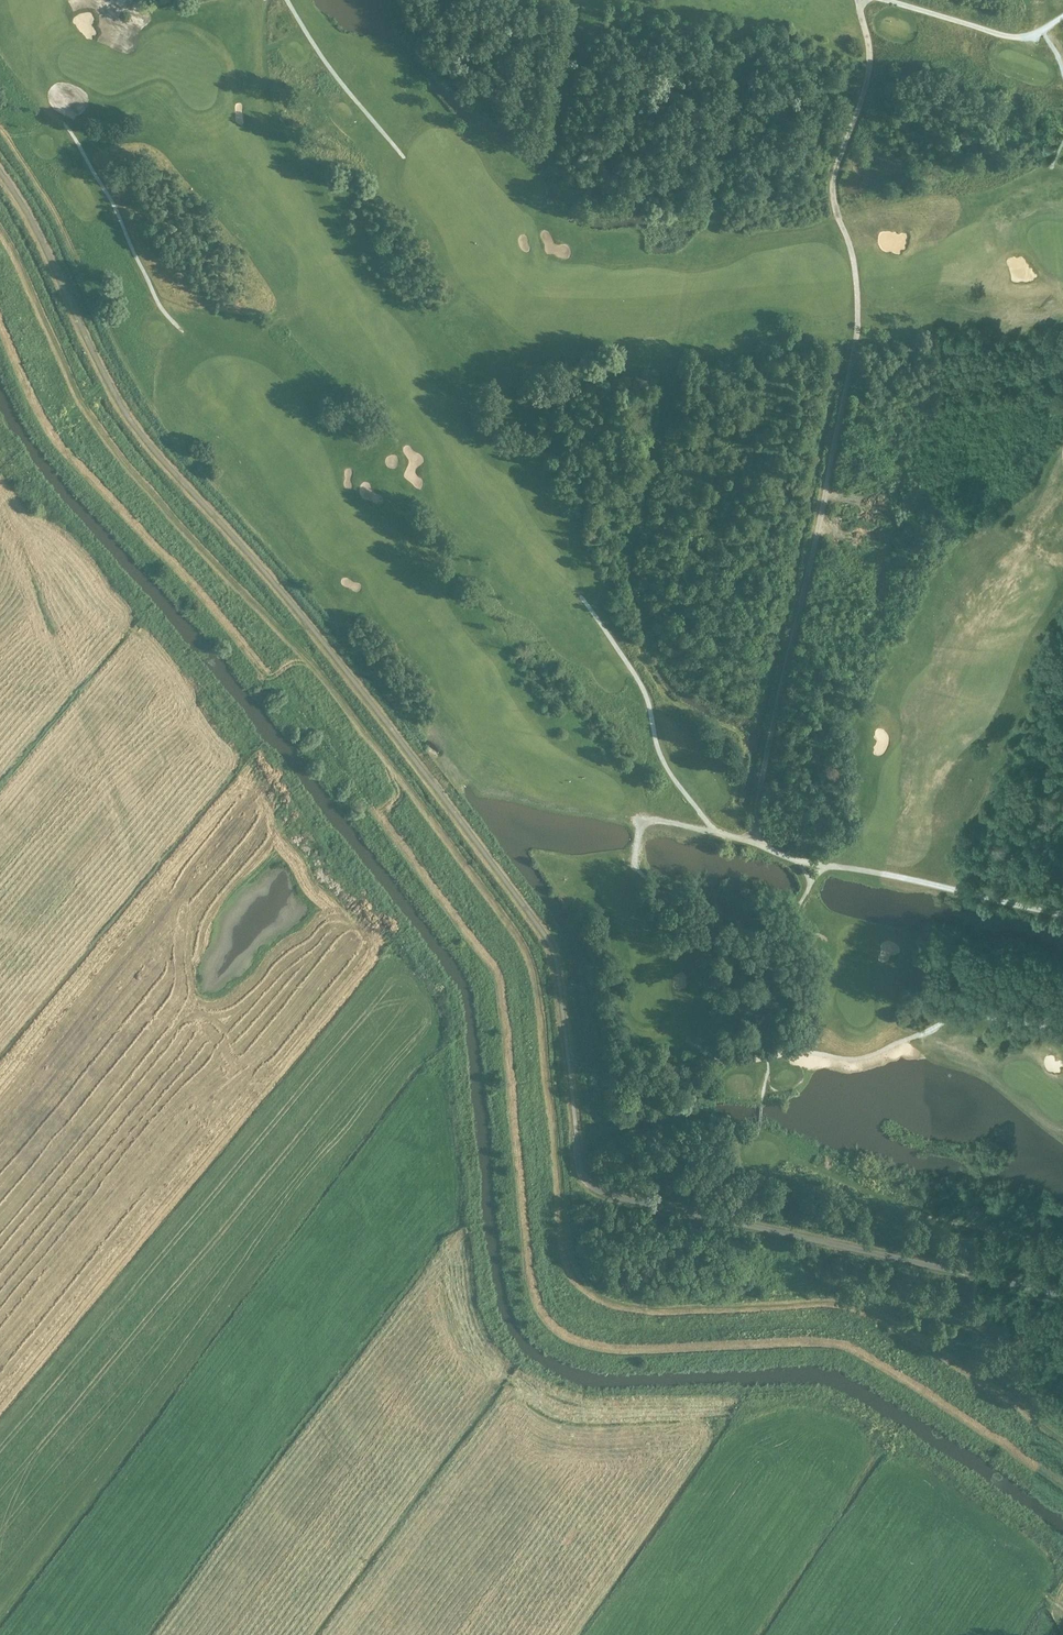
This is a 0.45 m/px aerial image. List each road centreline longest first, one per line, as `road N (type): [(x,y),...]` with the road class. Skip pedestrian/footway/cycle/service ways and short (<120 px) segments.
road 1 (track): [(1062,1437),(857,1306),(643,1307),(582,1281),(565,1230),(535,967),(526,947),(312,664),(97,424),(0,229)]

